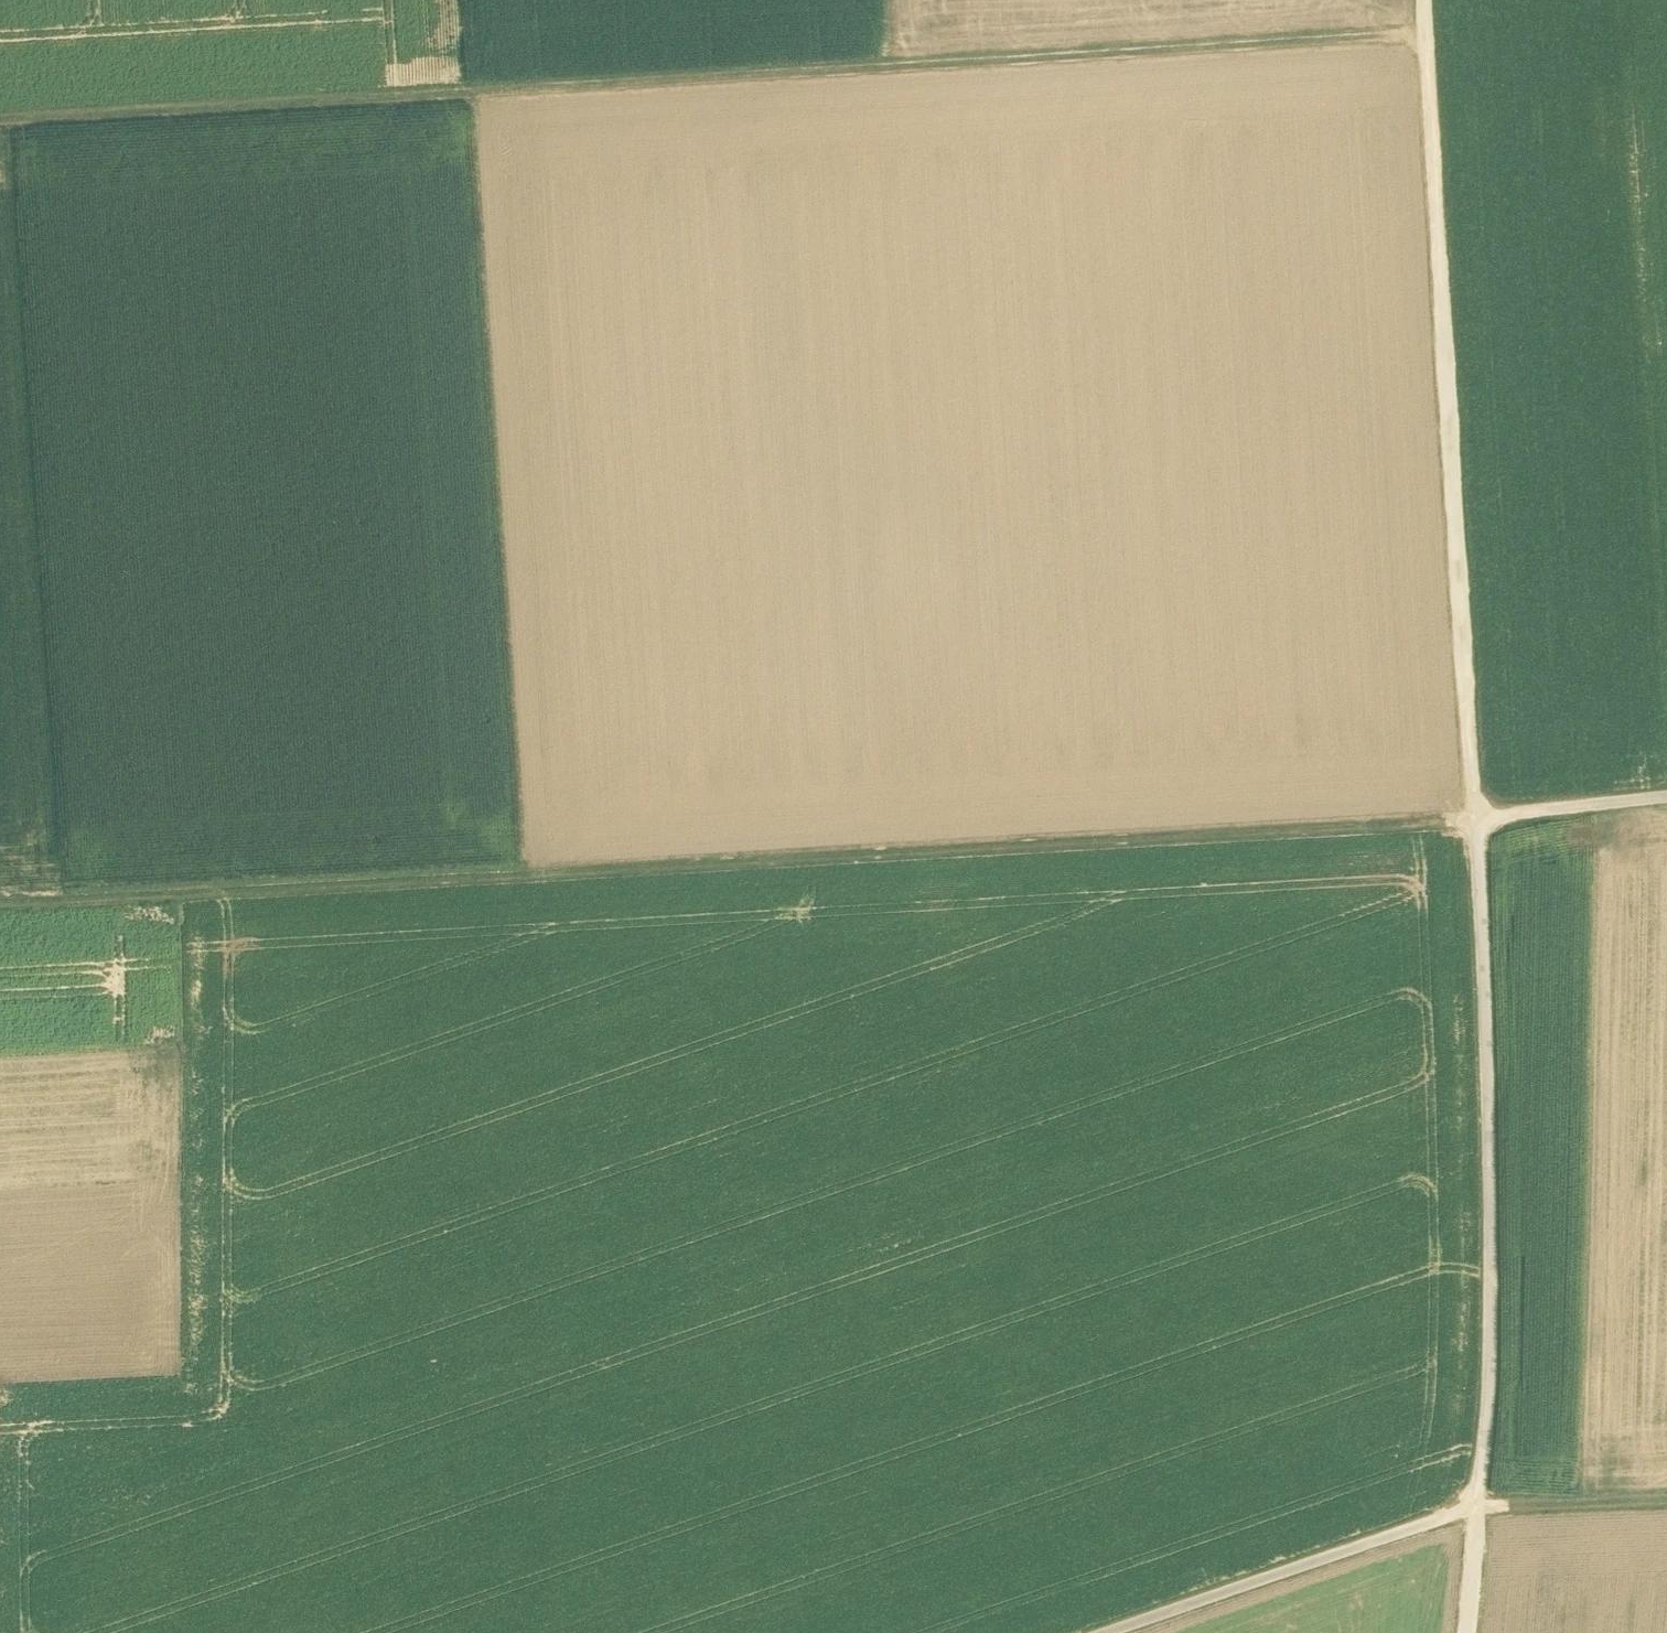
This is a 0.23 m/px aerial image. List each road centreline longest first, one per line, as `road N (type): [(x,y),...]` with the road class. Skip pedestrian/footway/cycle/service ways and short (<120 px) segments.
road 1 (track): [(1476,817),(0,906)]
road 2 (track): [(1426,37),(0,121)]
road 3 (track): [(1426,37),(1476,817)]
road 4 (track): [(1477,1505),(1489,1384),(1486,999),(1476,817)]
road 5 (track): [(1107,1632),(1477,1505)]
road 6 (track): [(1476,817),(1666,797)]
road 7 (track): [(1477,1505),(1666,1498)]
road 8 (track): [(1477,1505),(1465,1632)]

